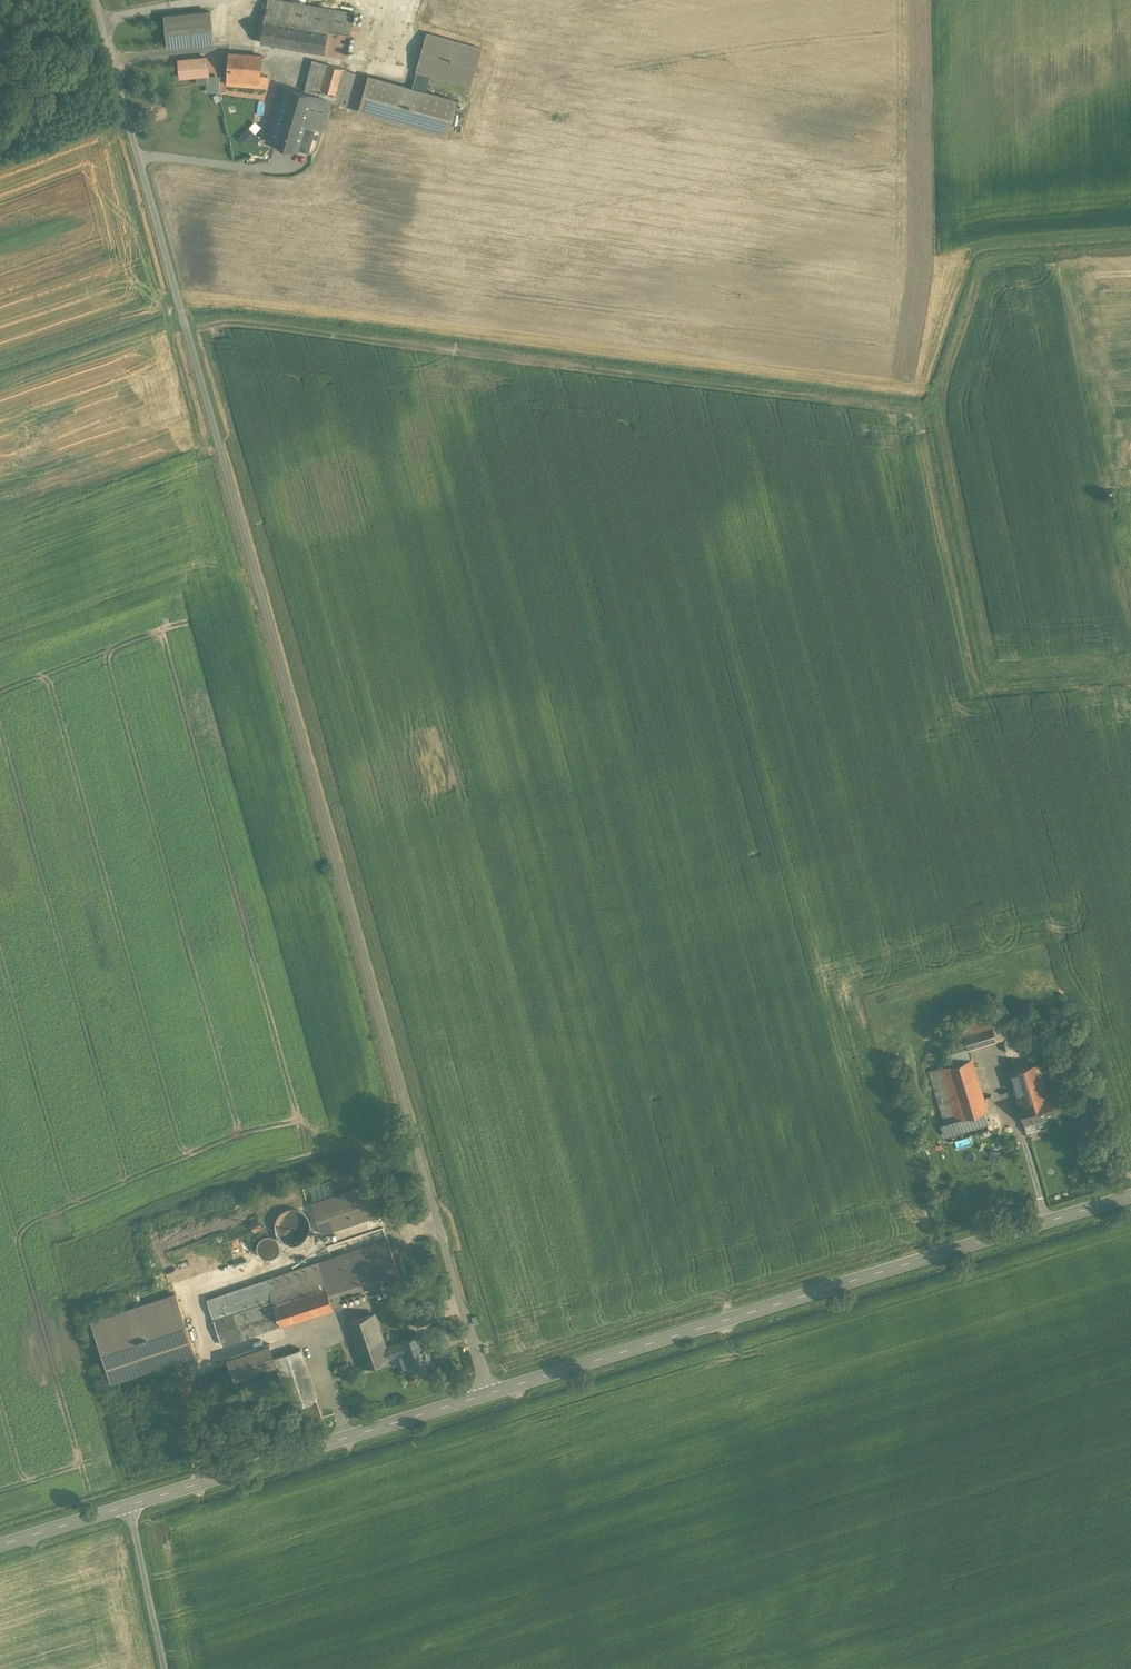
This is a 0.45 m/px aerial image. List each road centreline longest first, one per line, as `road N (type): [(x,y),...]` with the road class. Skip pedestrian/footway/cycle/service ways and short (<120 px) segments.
road 1 (unclassified): [(96,0),(490,1393)]
road 2 (tertiary): [(490,1393),(1130,1196)]
road 3 (tertiary): [(134,1502),(490,1393)]
road 4 (unclassified): [(167,1668),(134,1502)]
road 5 (tertiary): [(0,1543),(134,1502)]

